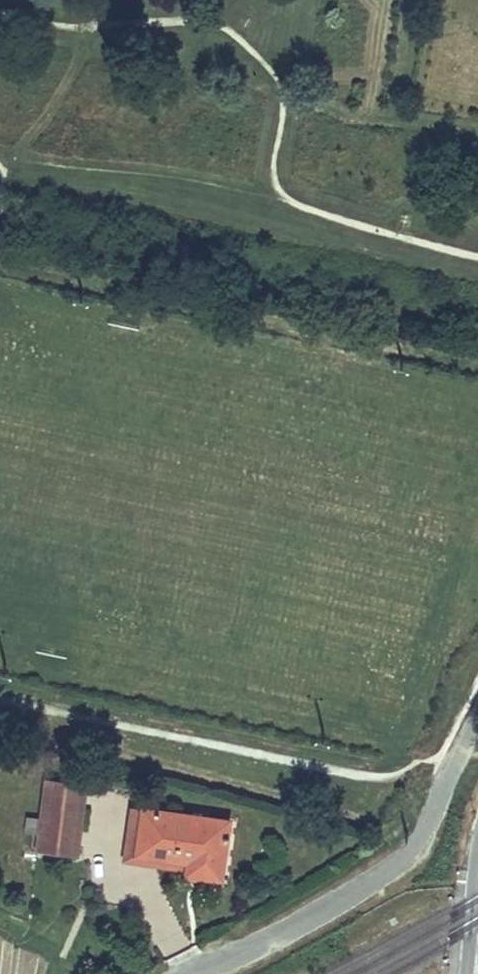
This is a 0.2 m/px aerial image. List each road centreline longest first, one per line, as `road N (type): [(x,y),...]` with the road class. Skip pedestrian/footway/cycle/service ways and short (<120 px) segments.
road 1 (residential): [(191,973),(399,866),(424,841),(477,722)]

